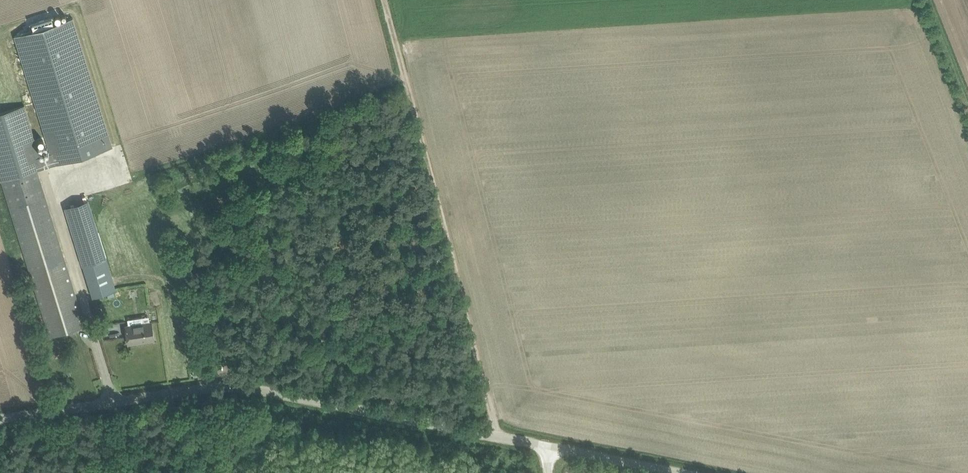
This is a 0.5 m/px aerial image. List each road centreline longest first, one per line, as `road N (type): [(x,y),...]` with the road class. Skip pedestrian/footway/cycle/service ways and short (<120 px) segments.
road 1 (unclassified): [(0,419),(239,387),(546,446)]
road 2 (track): [(386,0),(496,436)]
road 3 (unclassified): [(546,446),(683,472)]

